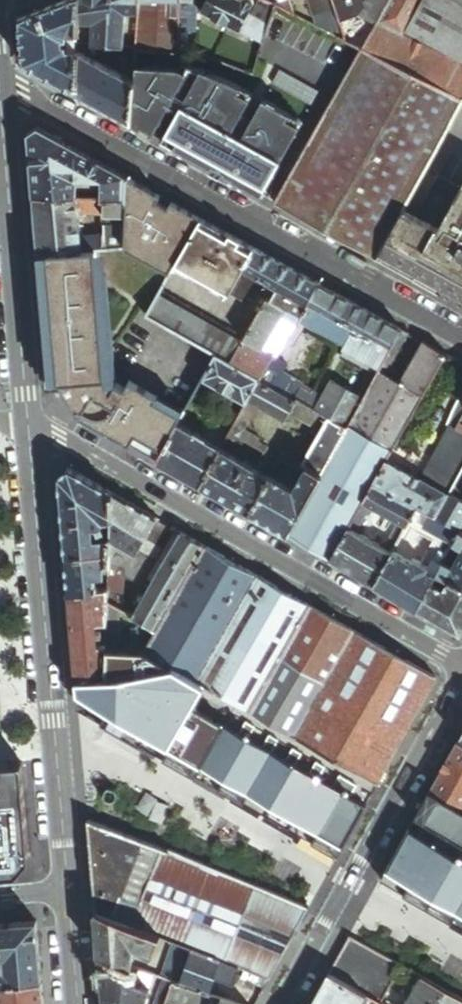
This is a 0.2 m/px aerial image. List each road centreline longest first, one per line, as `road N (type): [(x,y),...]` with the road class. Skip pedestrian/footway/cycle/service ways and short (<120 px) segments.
road 1 (residential): [(461,336),(0,79)]
road 2 (residential): [(461,668),(21,414)]
road 3 (residential): [(21,414),(64,895)]
road 4 (residential): [(281,1003),(461,679)]
road 5 (residential): [(0,164),(21,414)]

